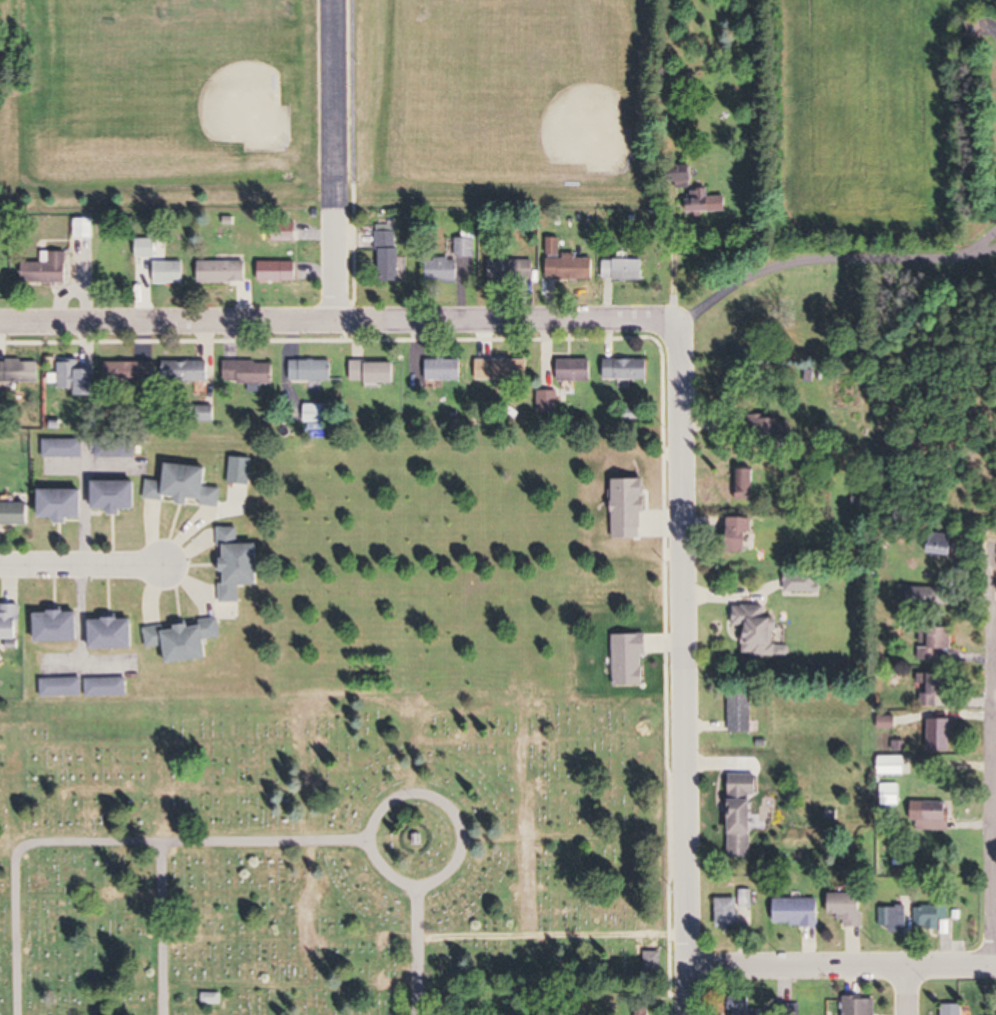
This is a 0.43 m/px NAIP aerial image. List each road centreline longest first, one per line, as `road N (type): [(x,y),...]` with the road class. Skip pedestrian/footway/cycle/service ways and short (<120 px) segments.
road 1 (residential): [(686,1014),(678,326)]
road 2 (residential): [(678,326),(0,327)]
road 3 (residential): [(161,842),(368,841),(382,810),(418,794),(445,802),(462,840),(451,873),(417,891),(391,881),(368,841)]
road 4 (residential): [(162,1014),(161,842),(18,843),(18,1014)]
road 5 (residential): [(994,965),(994,543)]
road 6 (residential): [(336,326),(333,0)]
road 7 (residential): [(995,965),(688,962)]
road 8 (residential): [(0,559),(164,561)]

